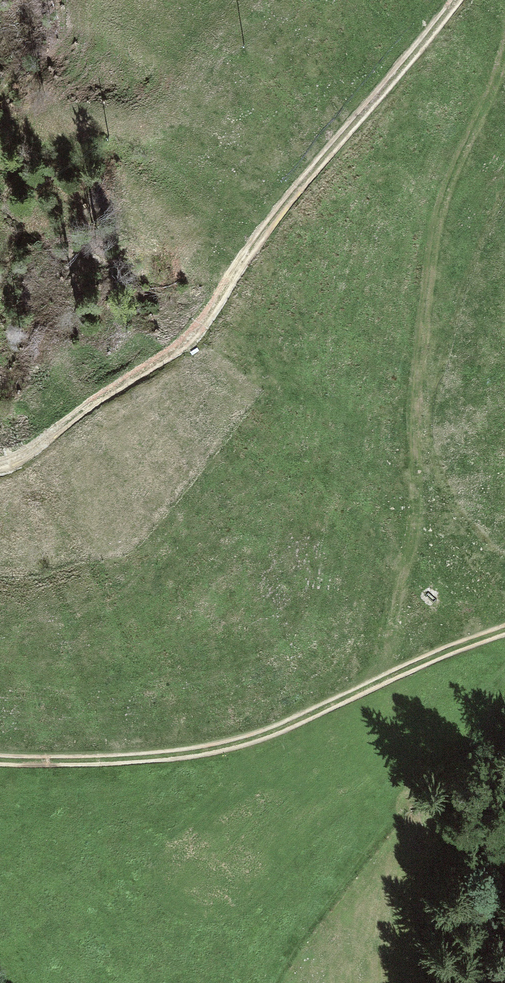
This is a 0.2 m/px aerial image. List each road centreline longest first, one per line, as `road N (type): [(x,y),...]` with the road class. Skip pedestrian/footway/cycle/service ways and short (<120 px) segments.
road 1 (track): [(455,0),(287,201),(192,335),(0,470)]
road 2 (track): [(504,49),(438,229),(411,530),(369,686)]
road 3 (track): [(504,630),(262,737),(176,755),(0,759)]

